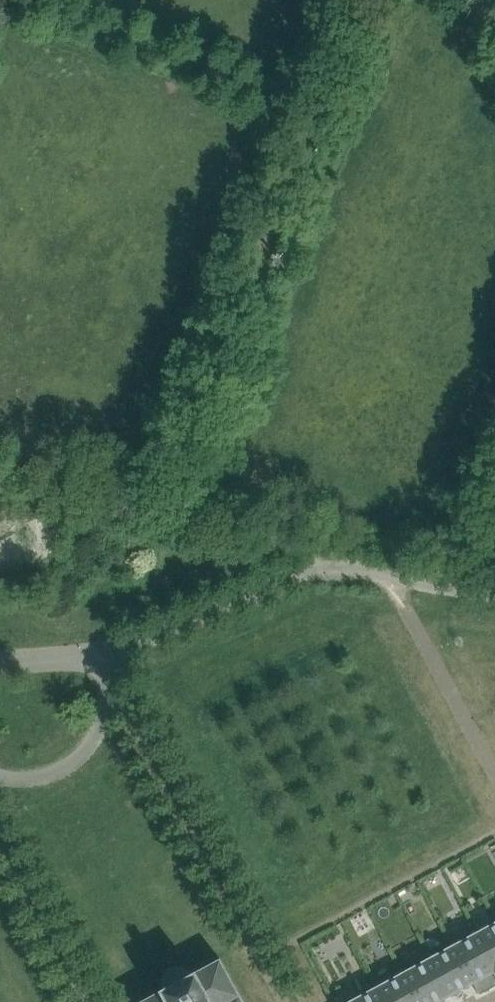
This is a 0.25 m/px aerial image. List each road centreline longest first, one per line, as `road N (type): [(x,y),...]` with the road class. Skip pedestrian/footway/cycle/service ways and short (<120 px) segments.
road 1 (track): [(168,493),(363,0)]

